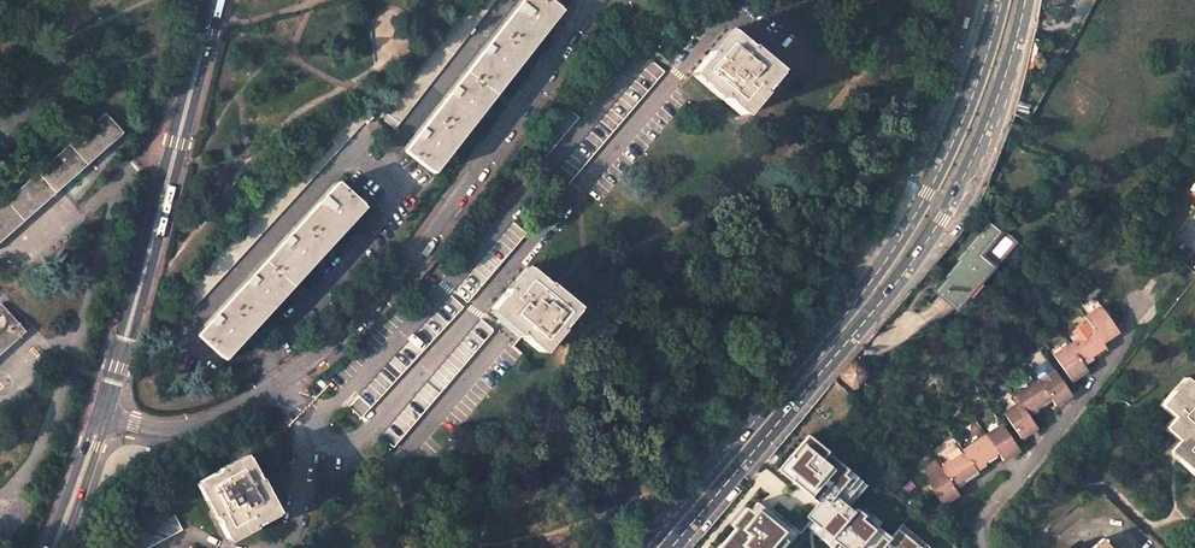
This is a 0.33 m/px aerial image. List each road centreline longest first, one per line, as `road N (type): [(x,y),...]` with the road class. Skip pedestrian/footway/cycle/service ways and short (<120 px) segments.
road 1 (primary): [(1002,0),(963,127),(879,279),(647,547)]
road 2 (trunk): [(1098,0),(965,207),(813,547)]
road 3 (trunk): [(858,547),(998,216),(1137,0)]
road 4 (residential): [(189,429),(254,401),(373,306),(549,73),(588,3)]
road 5 (tertiary): [(102,417),(215,0)]
road 6 (residential): [(1150,304),(988,516),(985,547)]
road 7 (tertiary): [(54,547),(102,417)]

